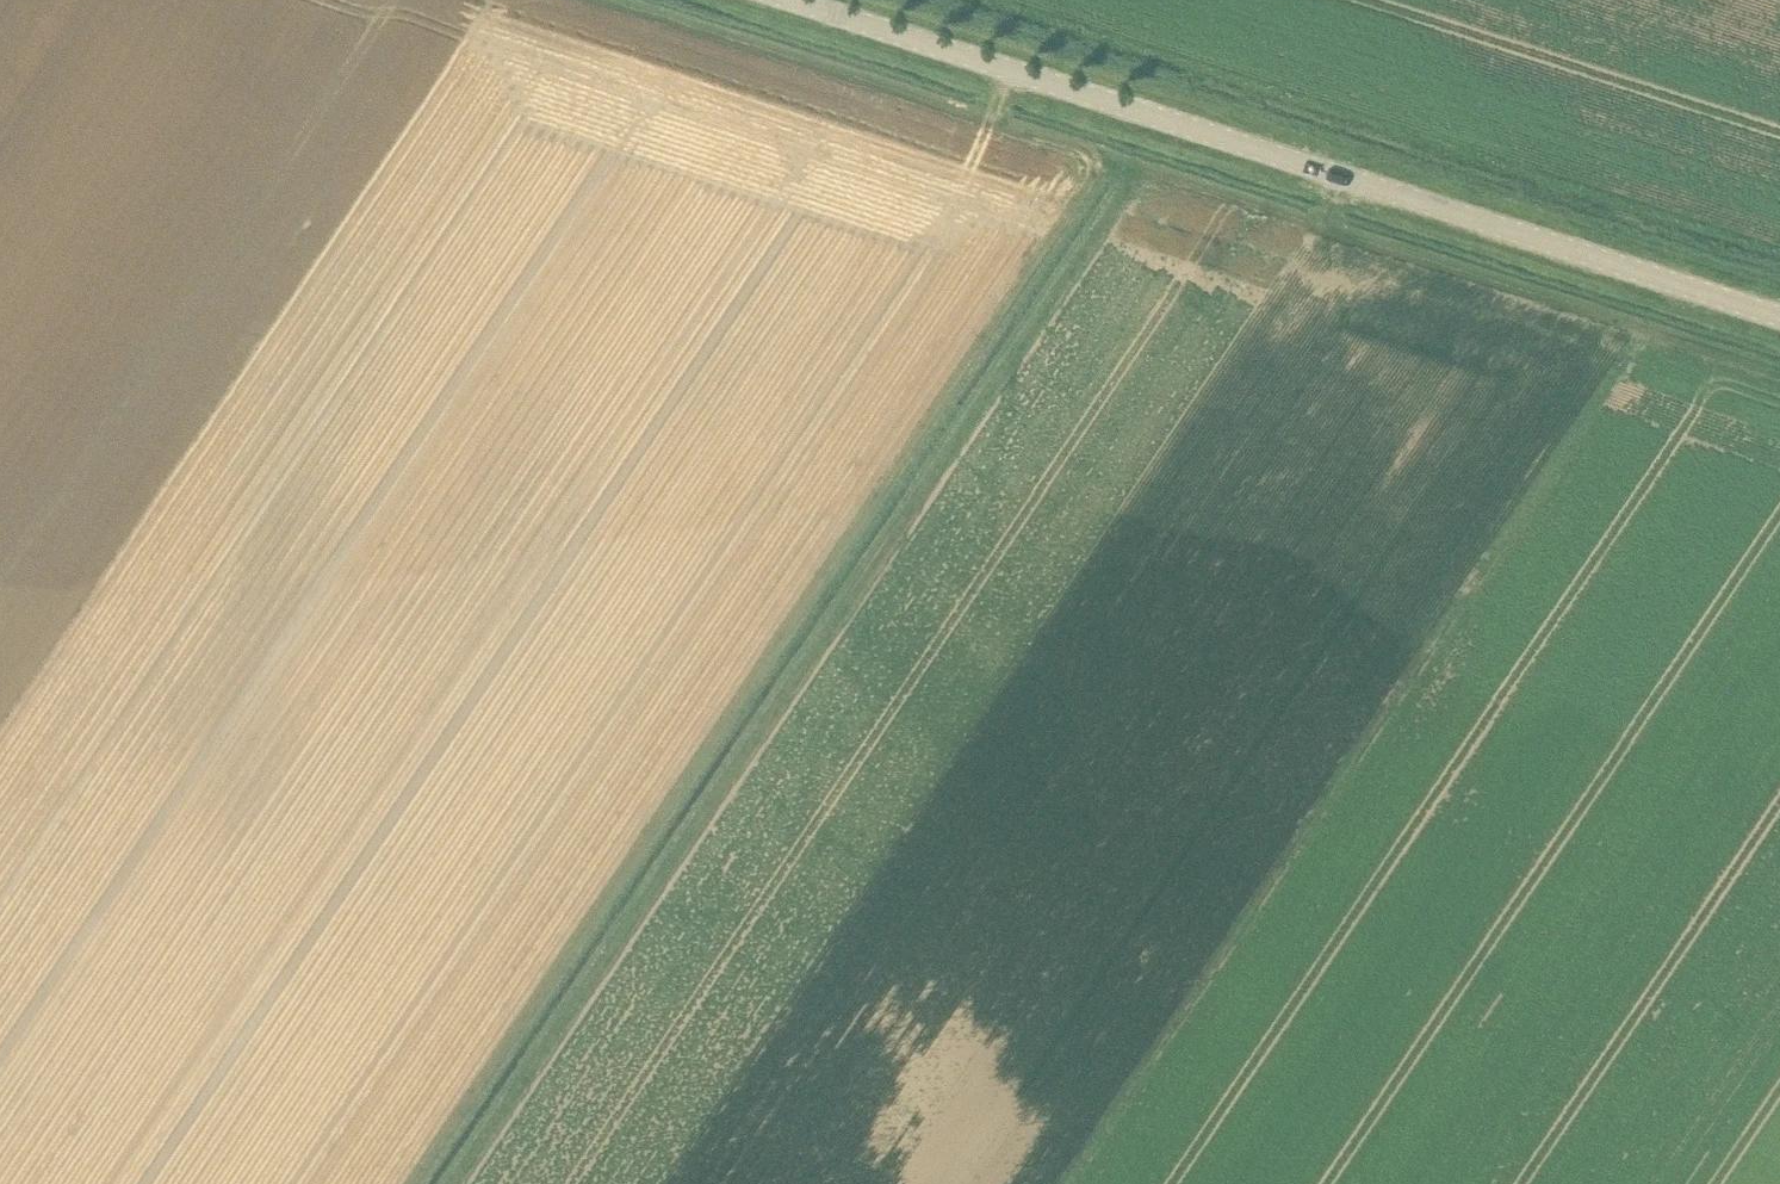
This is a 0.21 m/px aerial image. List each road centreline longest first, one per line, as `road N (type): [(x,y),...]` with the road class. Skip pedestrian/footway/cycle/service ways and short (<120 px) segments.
road 1 (unclassified): [(1779,320),(778,0)]

